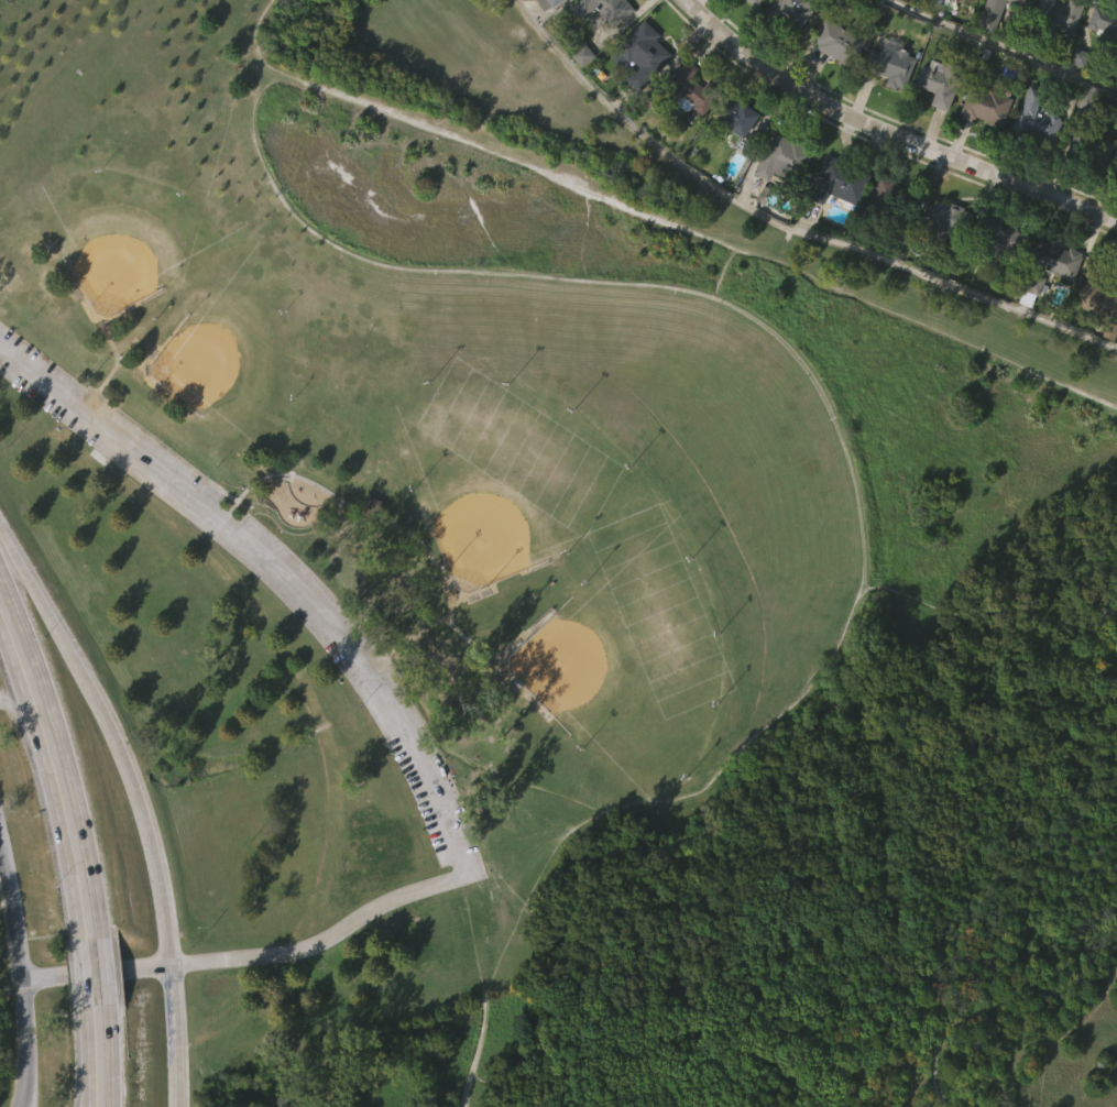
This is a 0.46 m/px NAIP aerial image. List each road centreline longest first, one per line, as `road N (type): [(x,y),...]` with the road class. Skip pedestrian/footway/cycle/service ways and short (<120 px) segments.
road 1 (residential): [(169,967),(325,939),(460,877),(429,788),(371,681),(237,542),(0,355)]
road 2 (residential): [(687,0),(742,51),(830,109),(1116,220)]
road 3 (primary): [(103,936),(44,673),(0,566)]
road 4 (primary): [(0,631),(43,753),(81,940)]
road 5 (primary): [(169,967),(158,877),(140,814),(72,665)]
road 6 (tertiary): [(0,844),(21,983),(27,1106)]
road 7 (residential): [(21,983),(169,967)]
road 8 (primary): [(174,1106),(169,967)]
road 9 (primary): [(72,665),(0,548)]

